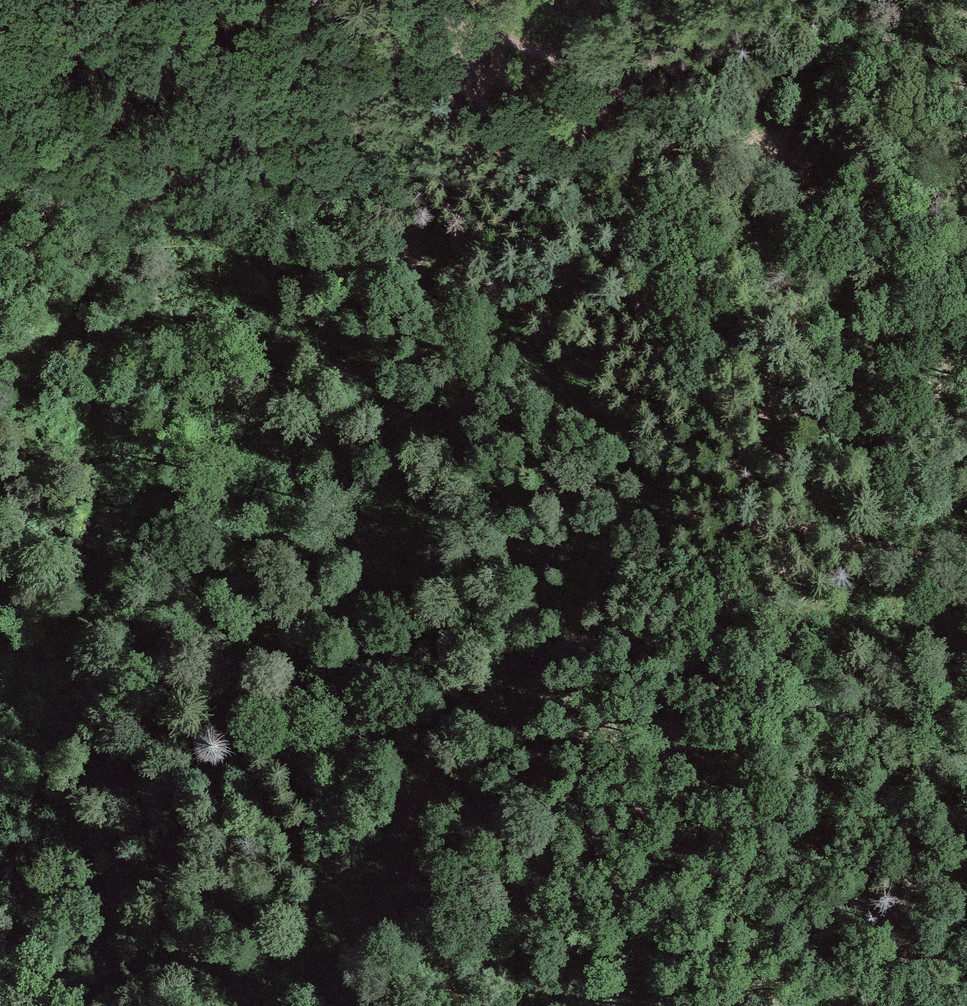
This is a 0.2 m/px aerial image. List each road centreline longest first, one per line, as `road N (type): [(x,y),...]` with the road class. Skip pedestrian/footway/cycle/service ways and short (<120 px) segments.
road 1 (track): [(0,362),(41,351),(100,280),(163,245),(205,244),(334,278),(457,297),(507,325),(567,392),(654,465),(680,590),(708,616),(728,620)]
road 2 (track): [(401,18),(409,55),(487,99),(544,150),(614,222),(651,275),(698,389),(728,620)]
road 3 (track): [(900,491),(855,603),(728,620),(693,846),(669,905),(608,1005)]
road 4 (track): [(751,212),(798,281),(900,491),(966,673)]
road 5 (track): [(343,0),(556,53),(655,118),(751,212)]
road 6 (track): [(728,620),(782,733),(827,791),(893,842),(966,882)]
road 7 (track): [(99,1005),(109,879),(101,843),(79,801),(0,713)]
road 8 (track): [(527,1005),(507,931),(436,808)]
road 9 (track): [(297,1005),(320,881)]

